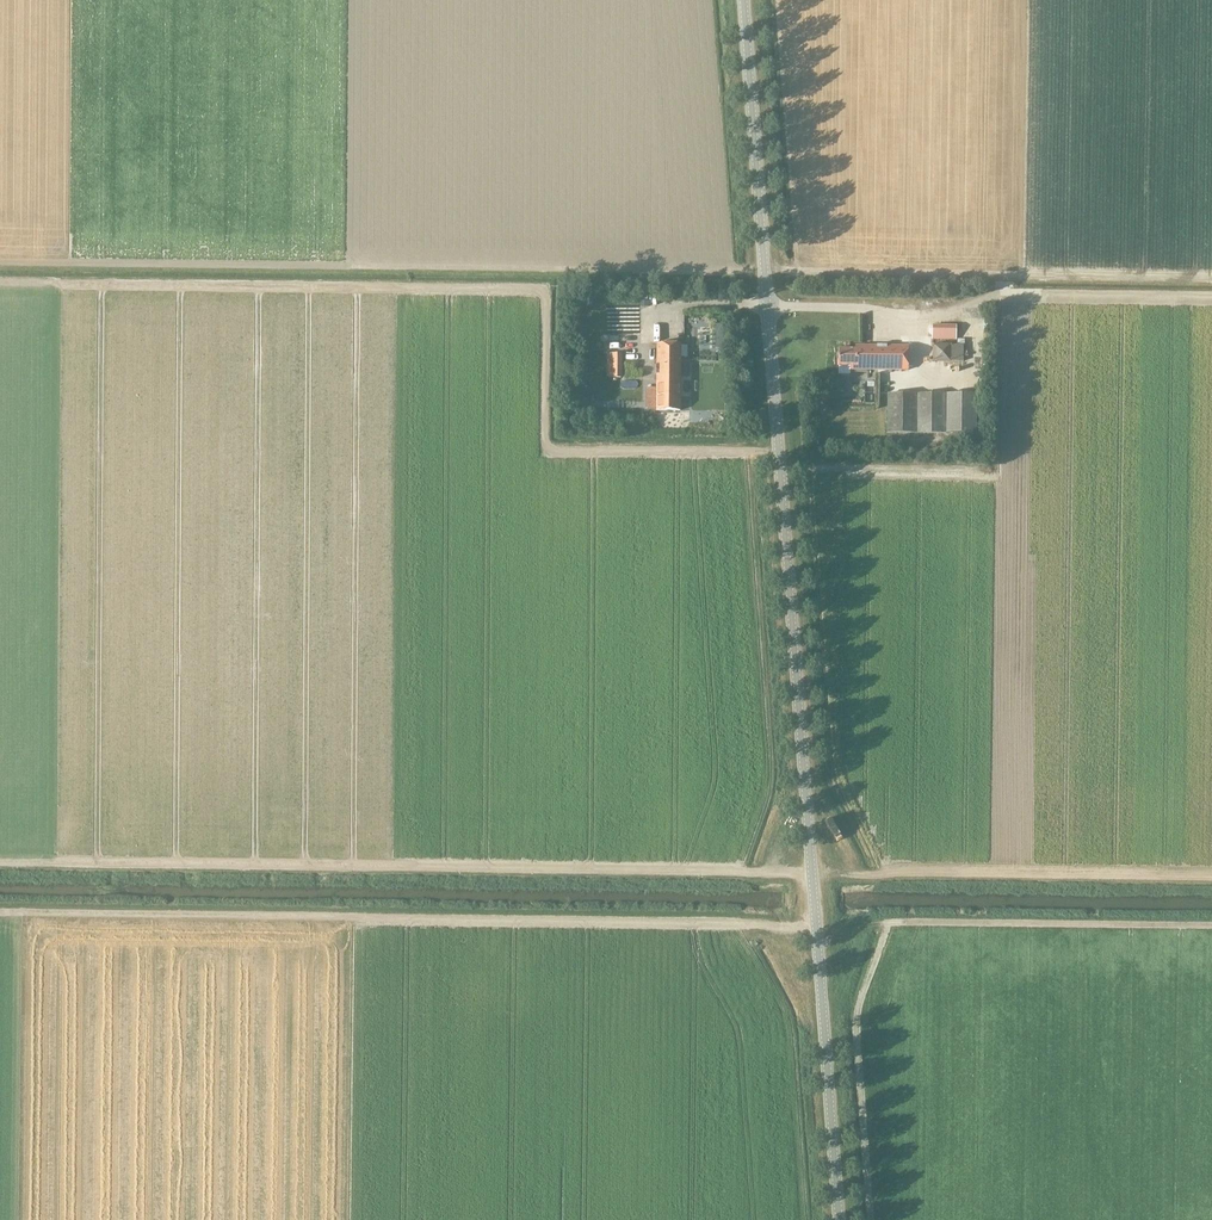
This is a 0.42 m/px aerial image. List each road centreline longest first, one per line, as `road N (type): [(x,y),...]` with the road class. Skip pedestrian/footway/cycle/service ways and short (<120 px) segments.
road 1 (unclassified): [(839,1219),(743,0)]

